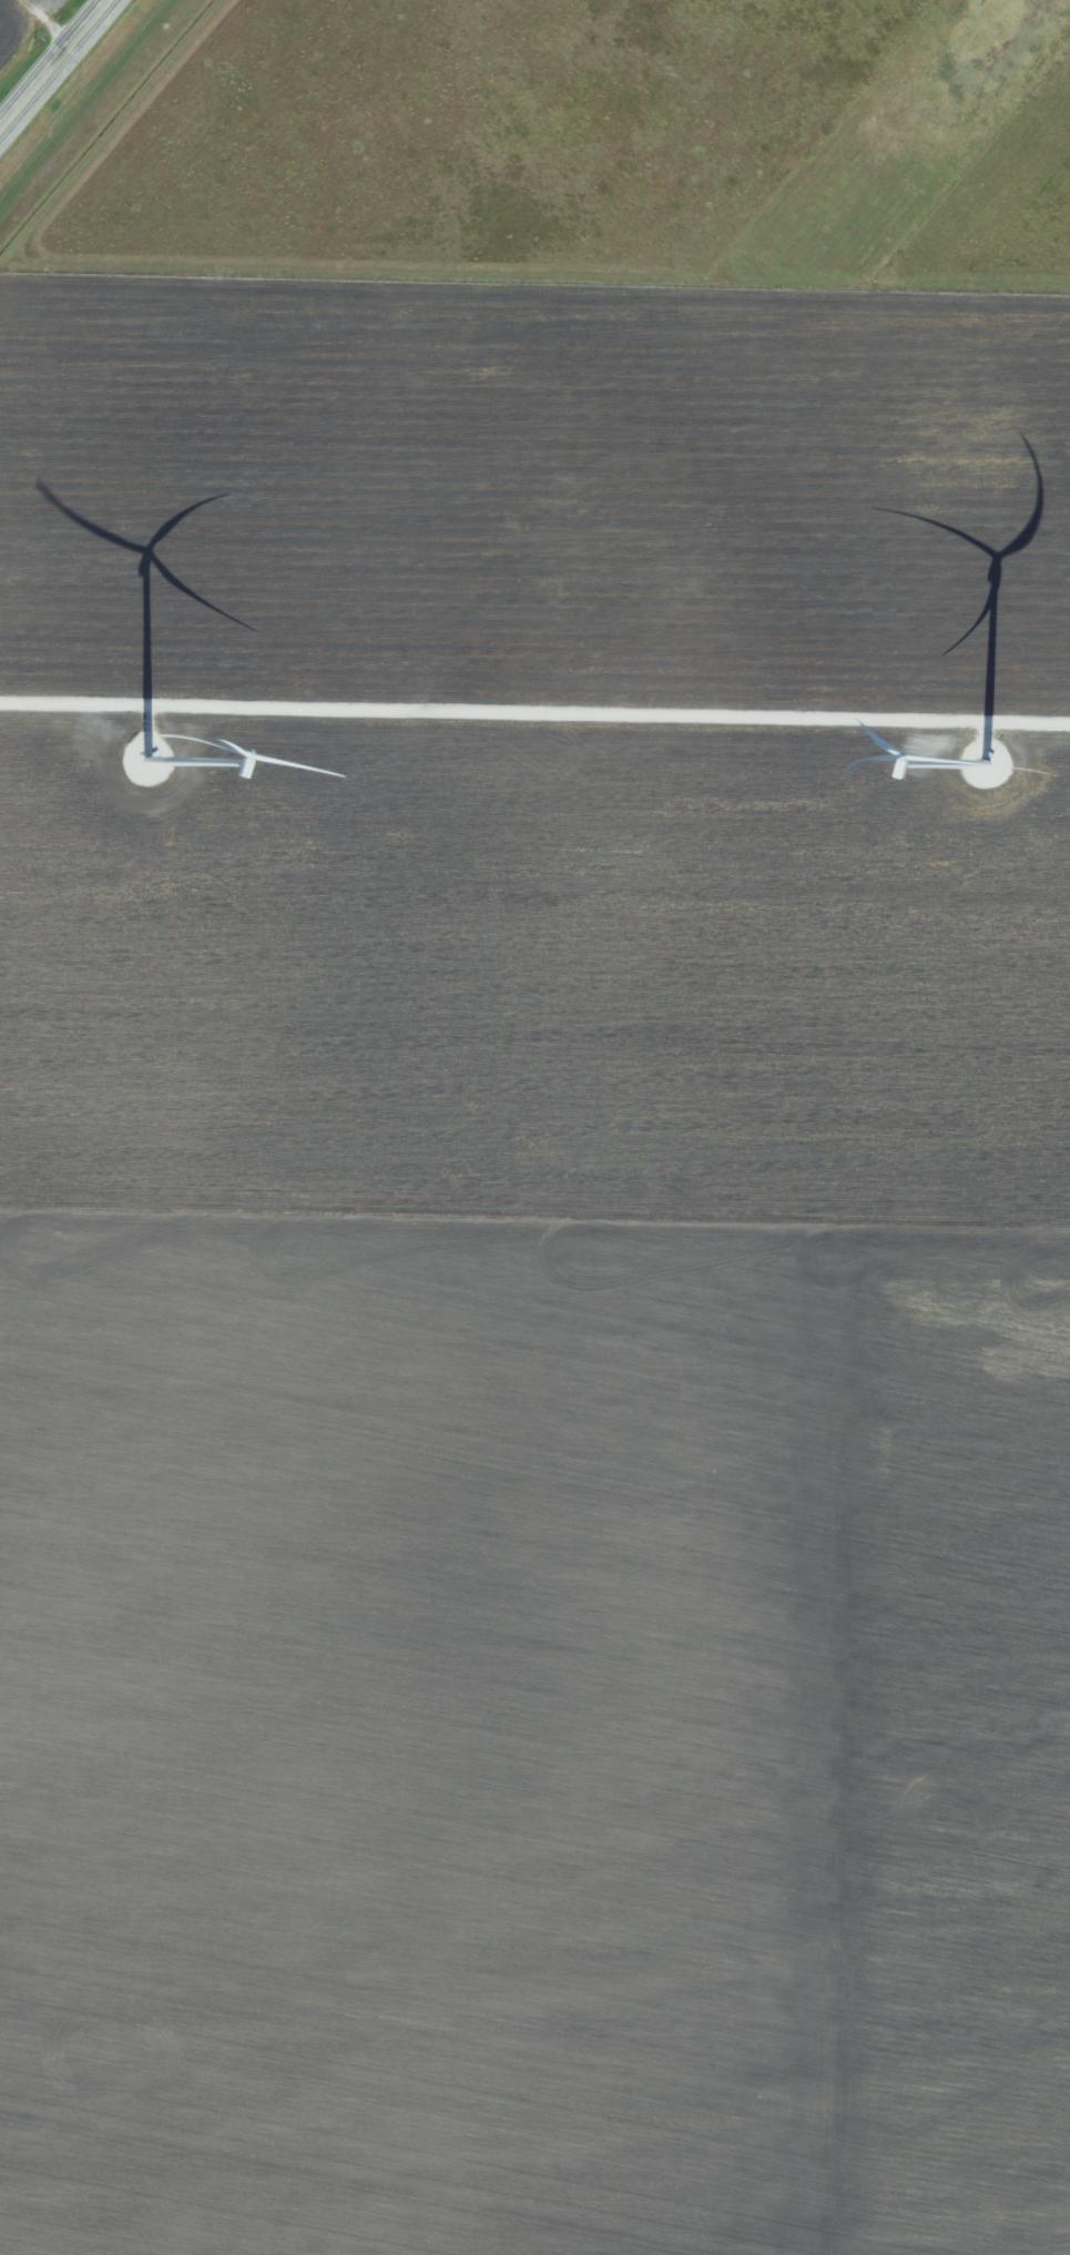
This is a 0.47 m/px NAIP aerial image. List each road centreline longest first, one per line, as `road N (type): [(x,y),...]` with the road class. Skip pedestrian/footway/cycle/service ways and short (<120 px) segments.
road 1 (track): [(0,687),(1069,712)]
road 2 (primary): [(0,143),(120,0)]

